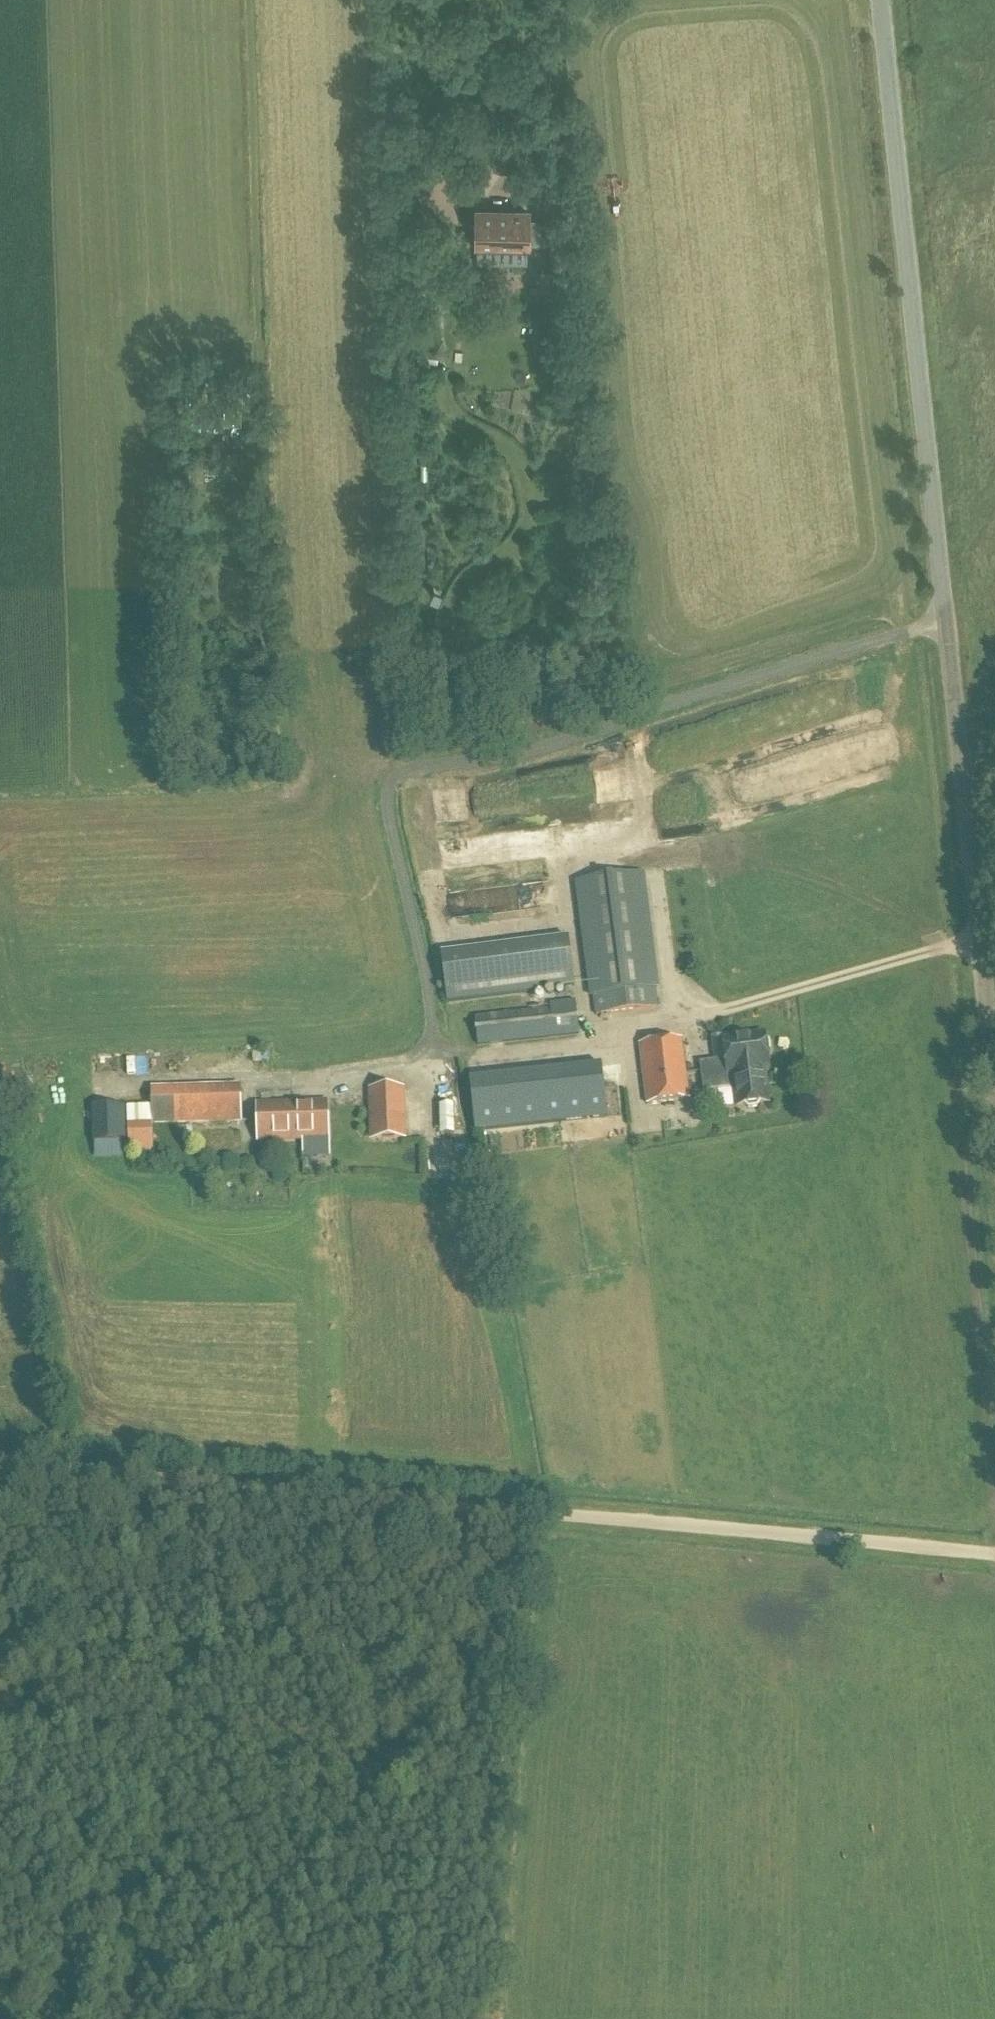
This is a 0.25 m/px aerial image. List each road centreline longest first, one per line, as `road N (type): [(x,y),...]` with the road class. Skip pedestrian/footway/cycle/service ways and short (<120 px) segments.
road 1 (unclassified): [(994,1082),(879,0)]
road 2 (track): [(994,1556),(0,1460)]

